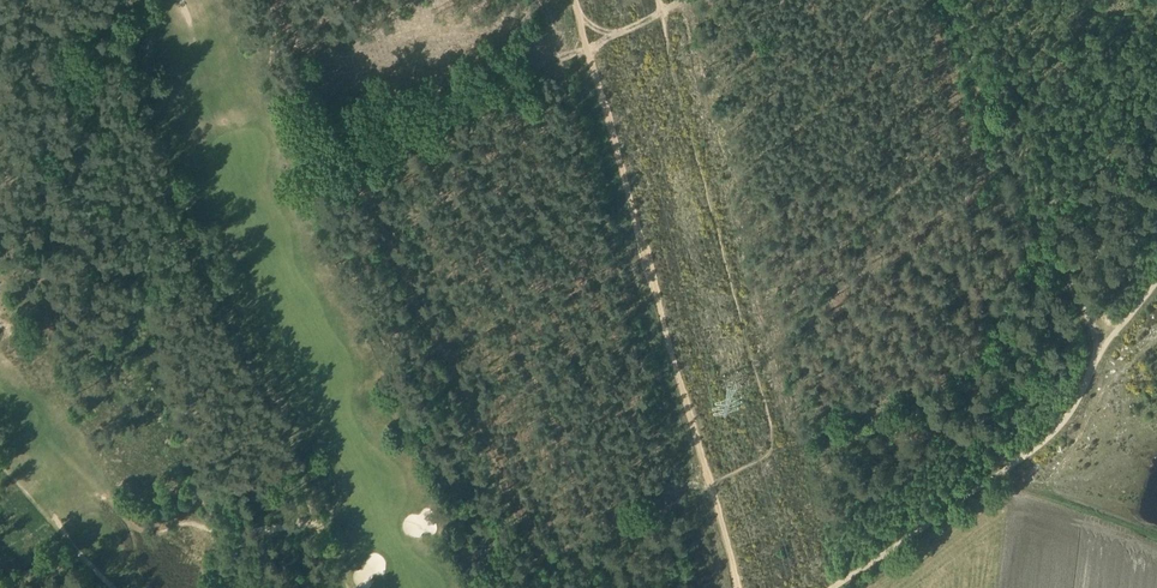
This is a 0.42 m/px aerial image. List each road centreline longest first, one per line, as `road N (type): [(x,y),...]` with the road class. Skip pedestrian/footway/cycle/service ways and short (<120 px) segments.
road 1 (track): [(714,491),(578,0)]
road 2 (track): [(778,448),(668,0)]
road 3 (track): [(944,0),(1104,356)]
road 4 (track): [(354,171),(594,58),(685,0)]
road 5 (track): [(842,587),(1068,434),(1104,356)]
road 6 (track): [(1021,468),(878,401),(778,448),(714,491)]
road 7 (track): [(541,567),(714,491)]

